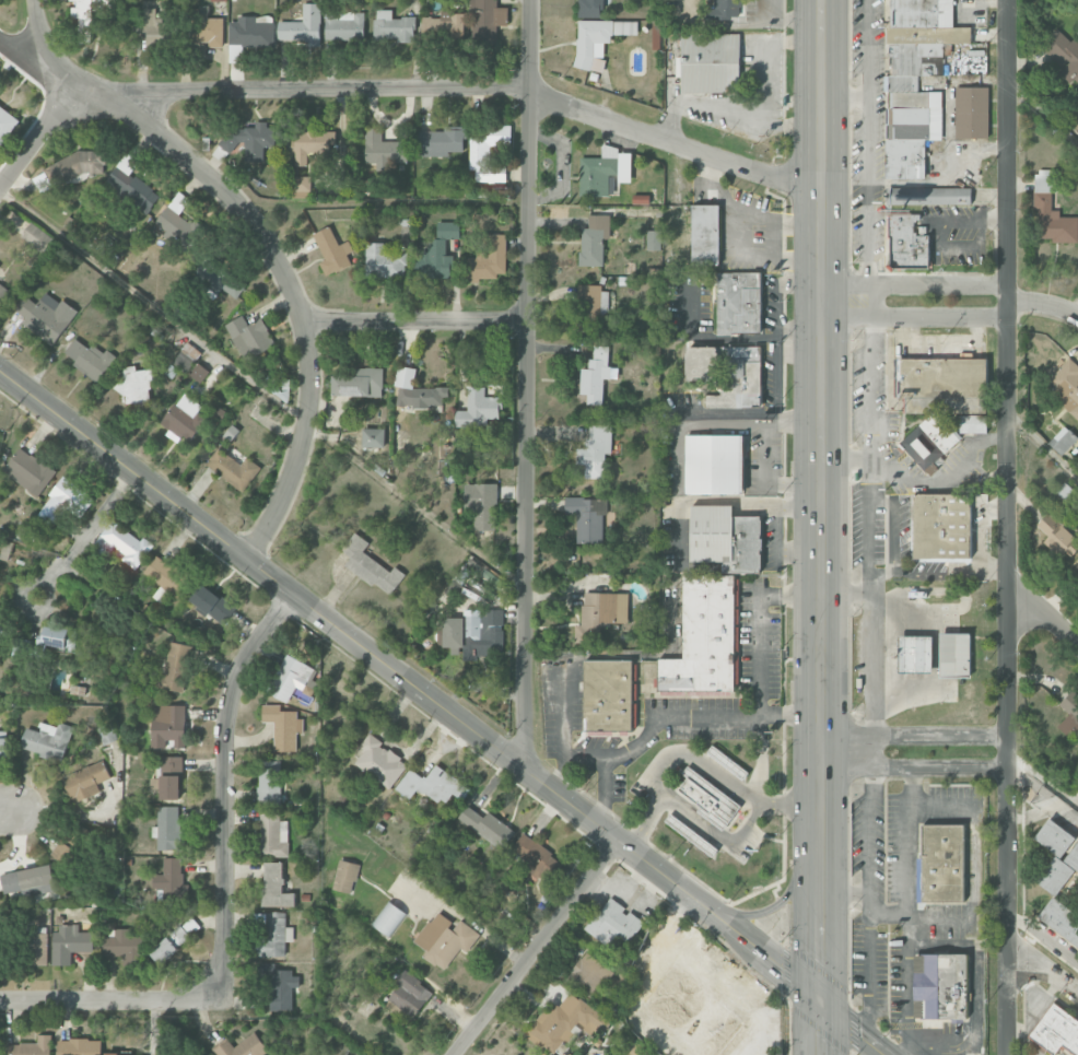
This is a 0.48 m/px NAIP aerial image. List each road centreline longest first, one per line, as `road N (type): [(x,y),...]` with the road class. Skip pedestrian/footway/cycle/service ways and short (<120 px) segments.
road 1 (tertiary): [(886,1054),(550,787),(0,371)]
road 2 (primary): [(820,1054),(822,0)]
road 3 (residential): [(1007,1054),(1007,0)]
road 4 (residential): [(821,200),(529,87),(113,93),(57,82),(0,42)]
road 5 (residential): [(525,771),(529,0)]
road 6 (residential): [(244,559),(280,508),(301,457),(312,377),(305,323),(273,251),(239,206),(157,137),(79,90)]
road 7 (residential): [(225,1000),(227,702),(244,657),(293,594)]
road 8 (residential): [(618,840),(452,1054)]
road 9 (residential): [(821,301),(1009,302),(1077,319)]
road 10 (residential): [(225,1000),(0,1002)]
road 11 (residential): [(528,323),(305,323)]
road 12 (residential): [(819,749),(1008,754)]
road 13 (residential): [(0,192),(79,90)]

